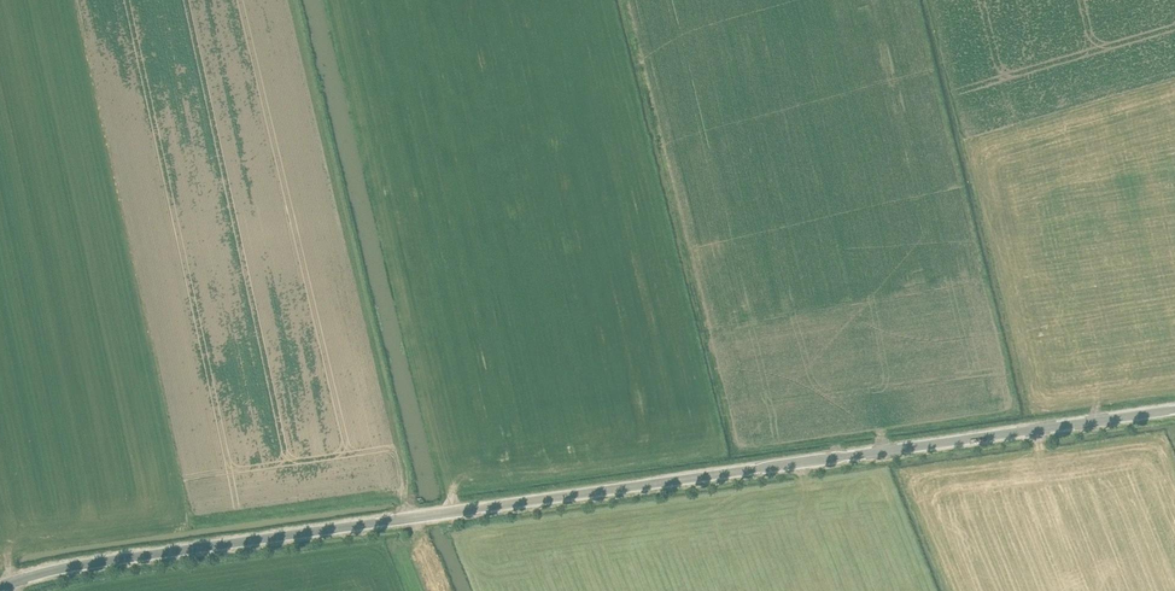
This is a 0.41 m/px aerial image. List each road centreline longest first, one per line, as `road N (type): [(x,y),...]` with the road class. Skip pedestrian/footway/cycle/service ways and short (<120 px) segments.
road 1 (tertiary): [(0,589),(24,578),(1174,409)]

